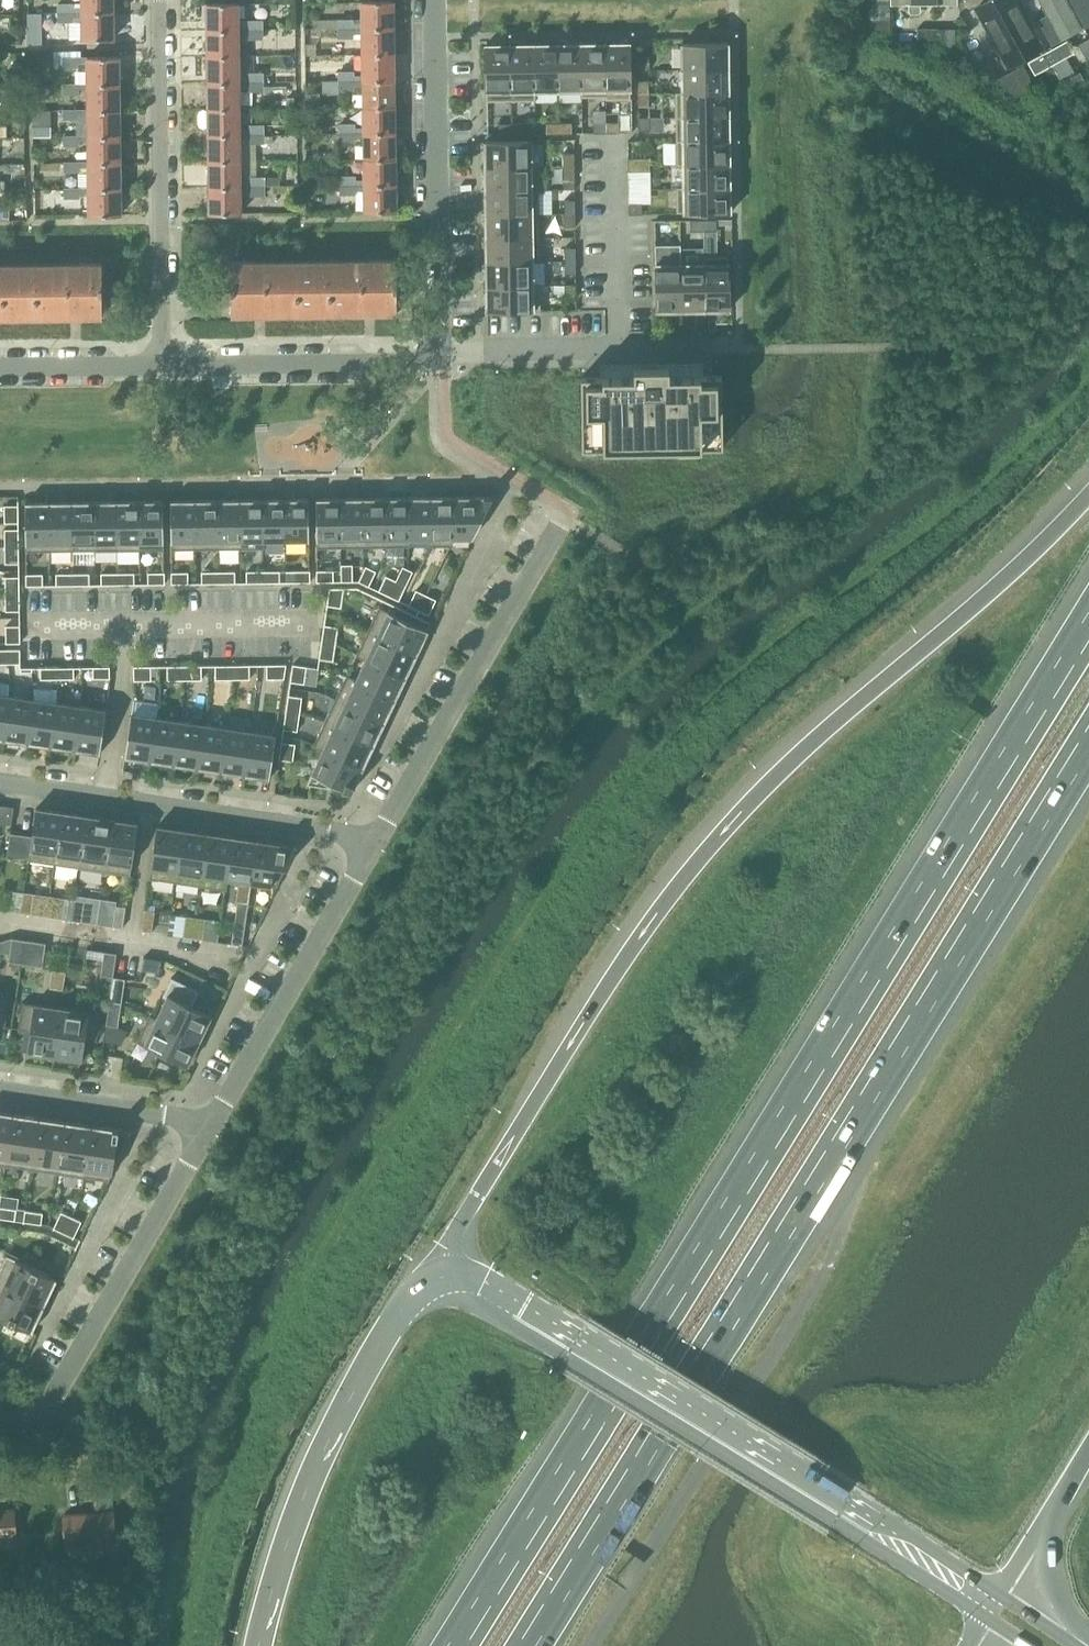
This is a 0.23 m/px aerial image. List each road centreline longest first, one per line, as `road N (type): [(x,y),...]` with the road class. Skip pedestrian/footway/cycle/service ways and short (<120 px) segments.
road 1 (motorway): [(1088,614),(457,1645)]
road 2 (motorway): [(527,1645),(1088,739)]
road 3 (motorway): [(1088,494),(955,625),(806,749),(698,859),(479,1195),(459,1231),(456,1272)]
road 4 (secondary): [(991,1603),(456,1272)]
road 5 (motorway): [(456,1272),(401,1311),(352,1395),(309,1486),(259,1645)]
road 6 (residential): [(0,782),(371,833)]
road 7 (residential): [(163,366),(159,0)]
road 8 (residential): [(371,833),(389,818),(559,526)]
road 9 (residential): [(440,349),(434,0)]
road 10 (residential): [(209,1123),(371,833)]
road 11 (residential): [(0,1418),(36,1414),(74,1374),(180,1178)]
road 12 (residential): [(163,366),(440,362),(440,349)]
road 13 (residential): [(0,1089),(209,1123)]
road 14 (residential): [(618,347),(610,137)]
road 15 (residential): [(440,349),(618,347)]
road 16 (residential): [(0,367),(163,366)]

